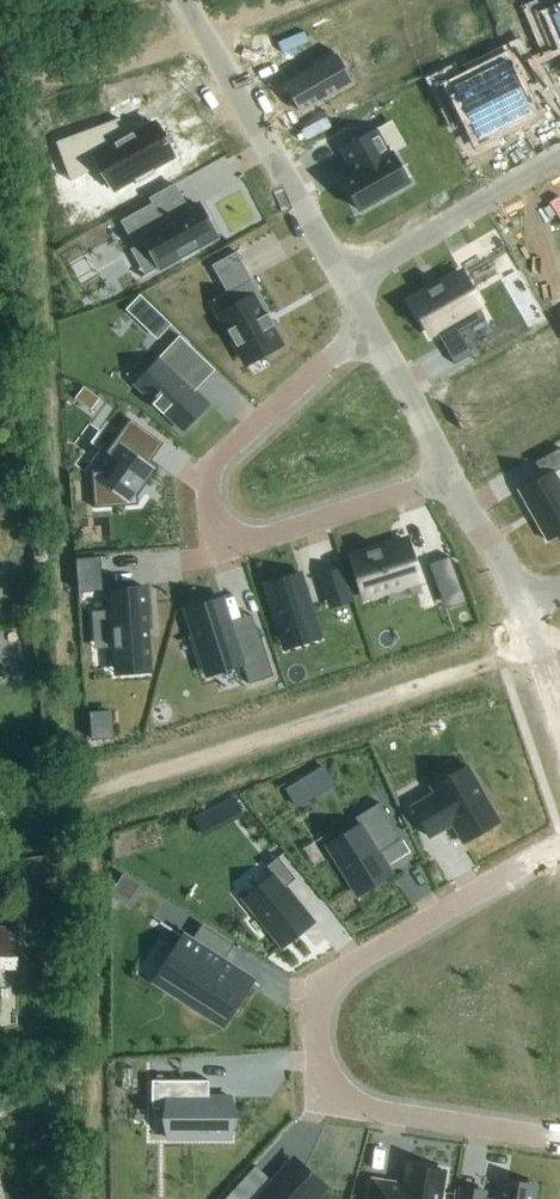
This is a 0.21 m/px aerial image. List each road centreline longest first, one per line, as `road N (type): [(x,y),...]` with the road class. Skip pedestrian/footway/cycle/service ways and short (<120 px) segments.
road 1 (residential): [(559,846),(342,971),(326,989),(316,1038),(329,1080),(375,1112),(559,1140)]
road 2 (track): [(0,815),(191,763),(559,642)]
road 3 (residential): [(449,477),(268,538),(226,527),(212,507),(211,473),(221,458),(372,331)]
road 4 (unclassified): [(346,284),(183,0)]
road 5 (track): [(0,74),(83,80),(297,0)]
road 6 (residential): [(346,284),(559,156)]
road 7 (unclassified): [(449,477),(372,331)]
road 8 (unclassified): [(525,608),(449,477)]

